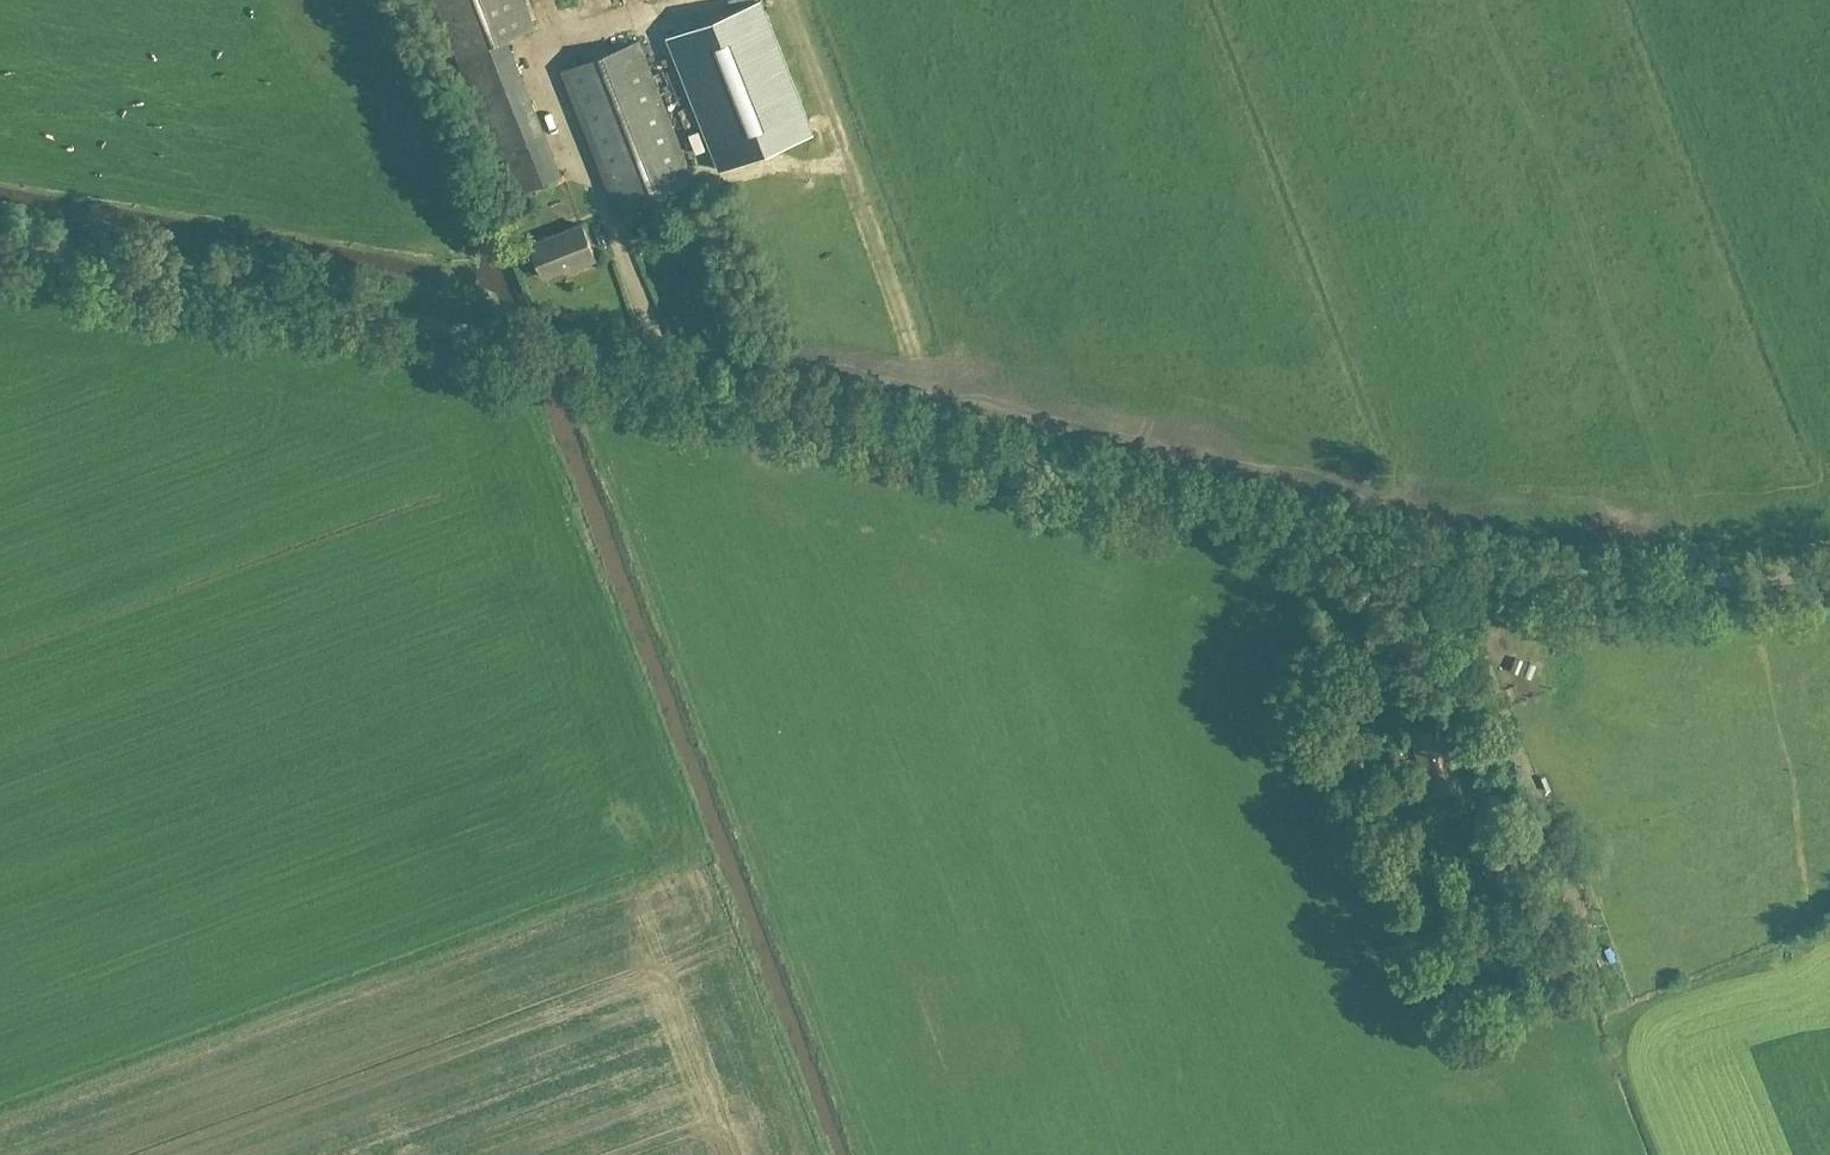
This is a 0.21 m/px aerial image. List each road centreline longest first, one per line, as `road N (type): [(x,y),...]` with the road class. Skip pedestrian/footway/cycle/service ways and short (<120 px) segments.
road 1 (unclassified): [(0,244),(540,349),(1430,559),(1666,579),(1829,572)]

